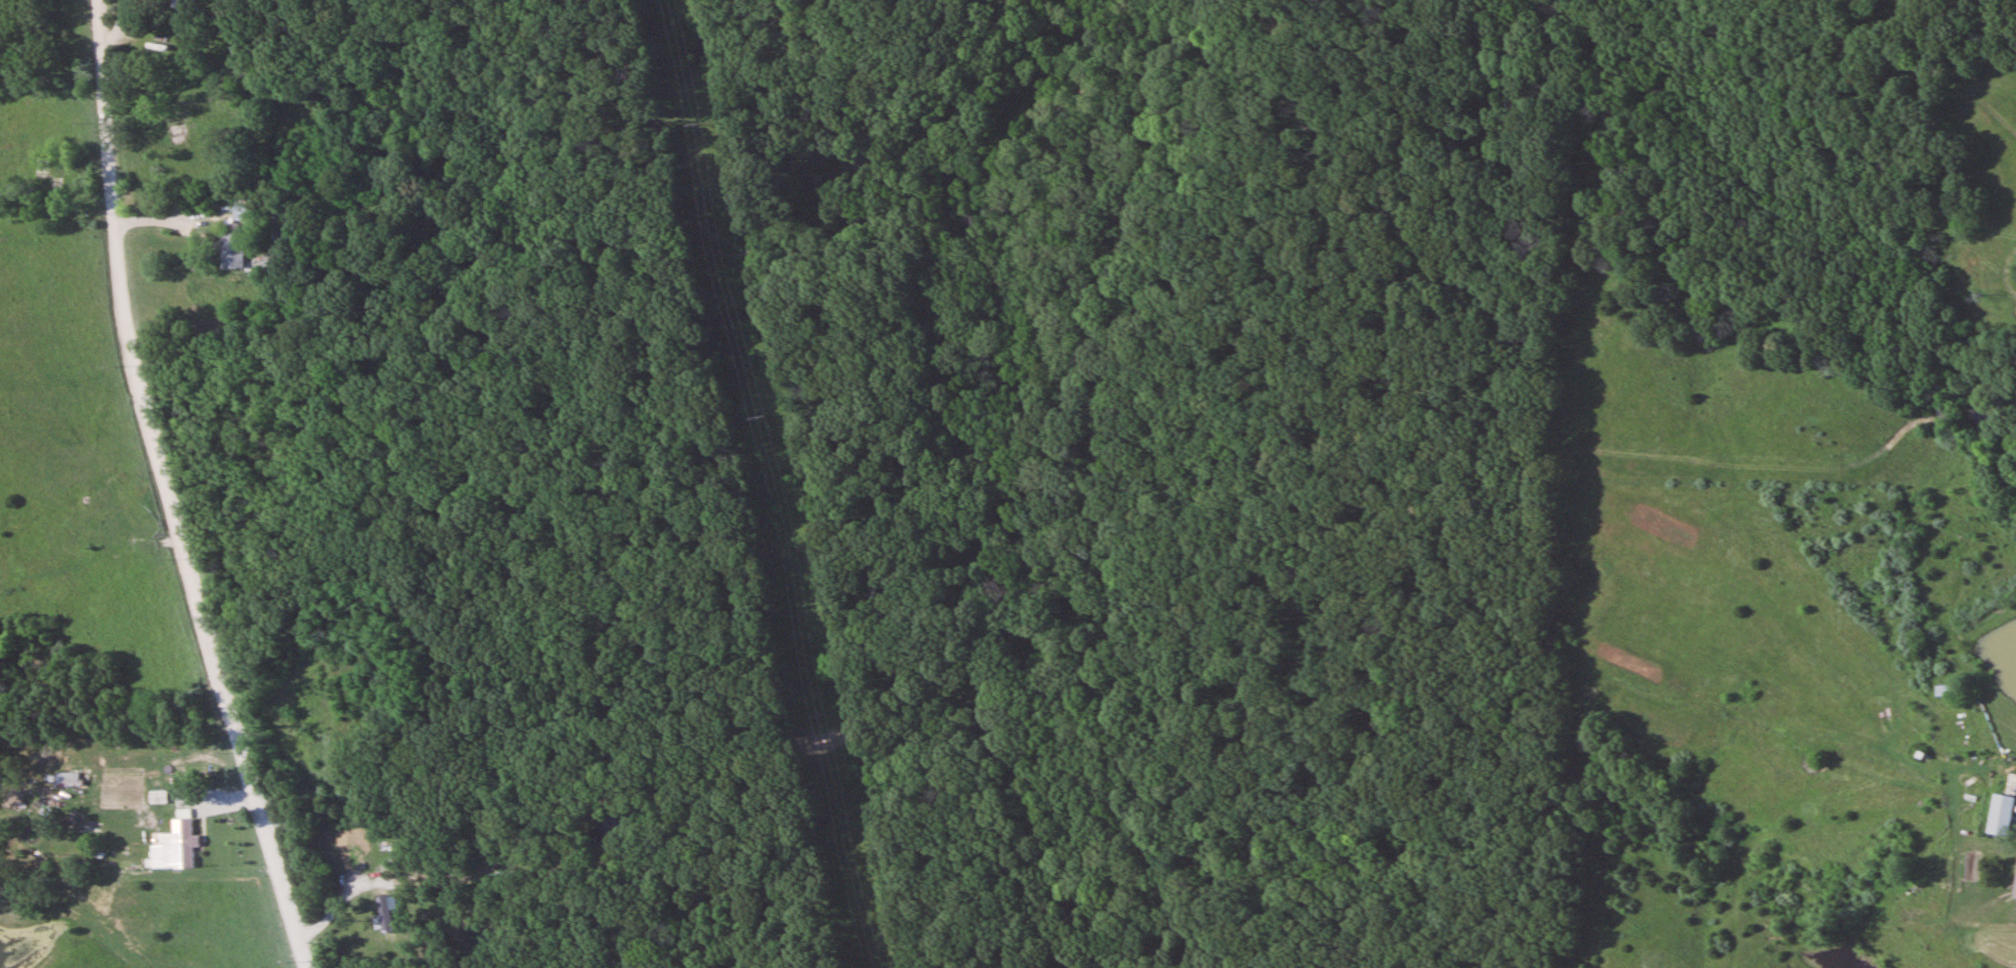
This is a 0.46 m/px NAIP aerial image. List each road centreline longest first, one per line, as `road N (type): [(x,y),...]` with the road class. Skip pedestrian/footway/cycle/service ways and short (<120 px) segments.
road 1 (residential): [(302,967),(119,316),(98,0)]

